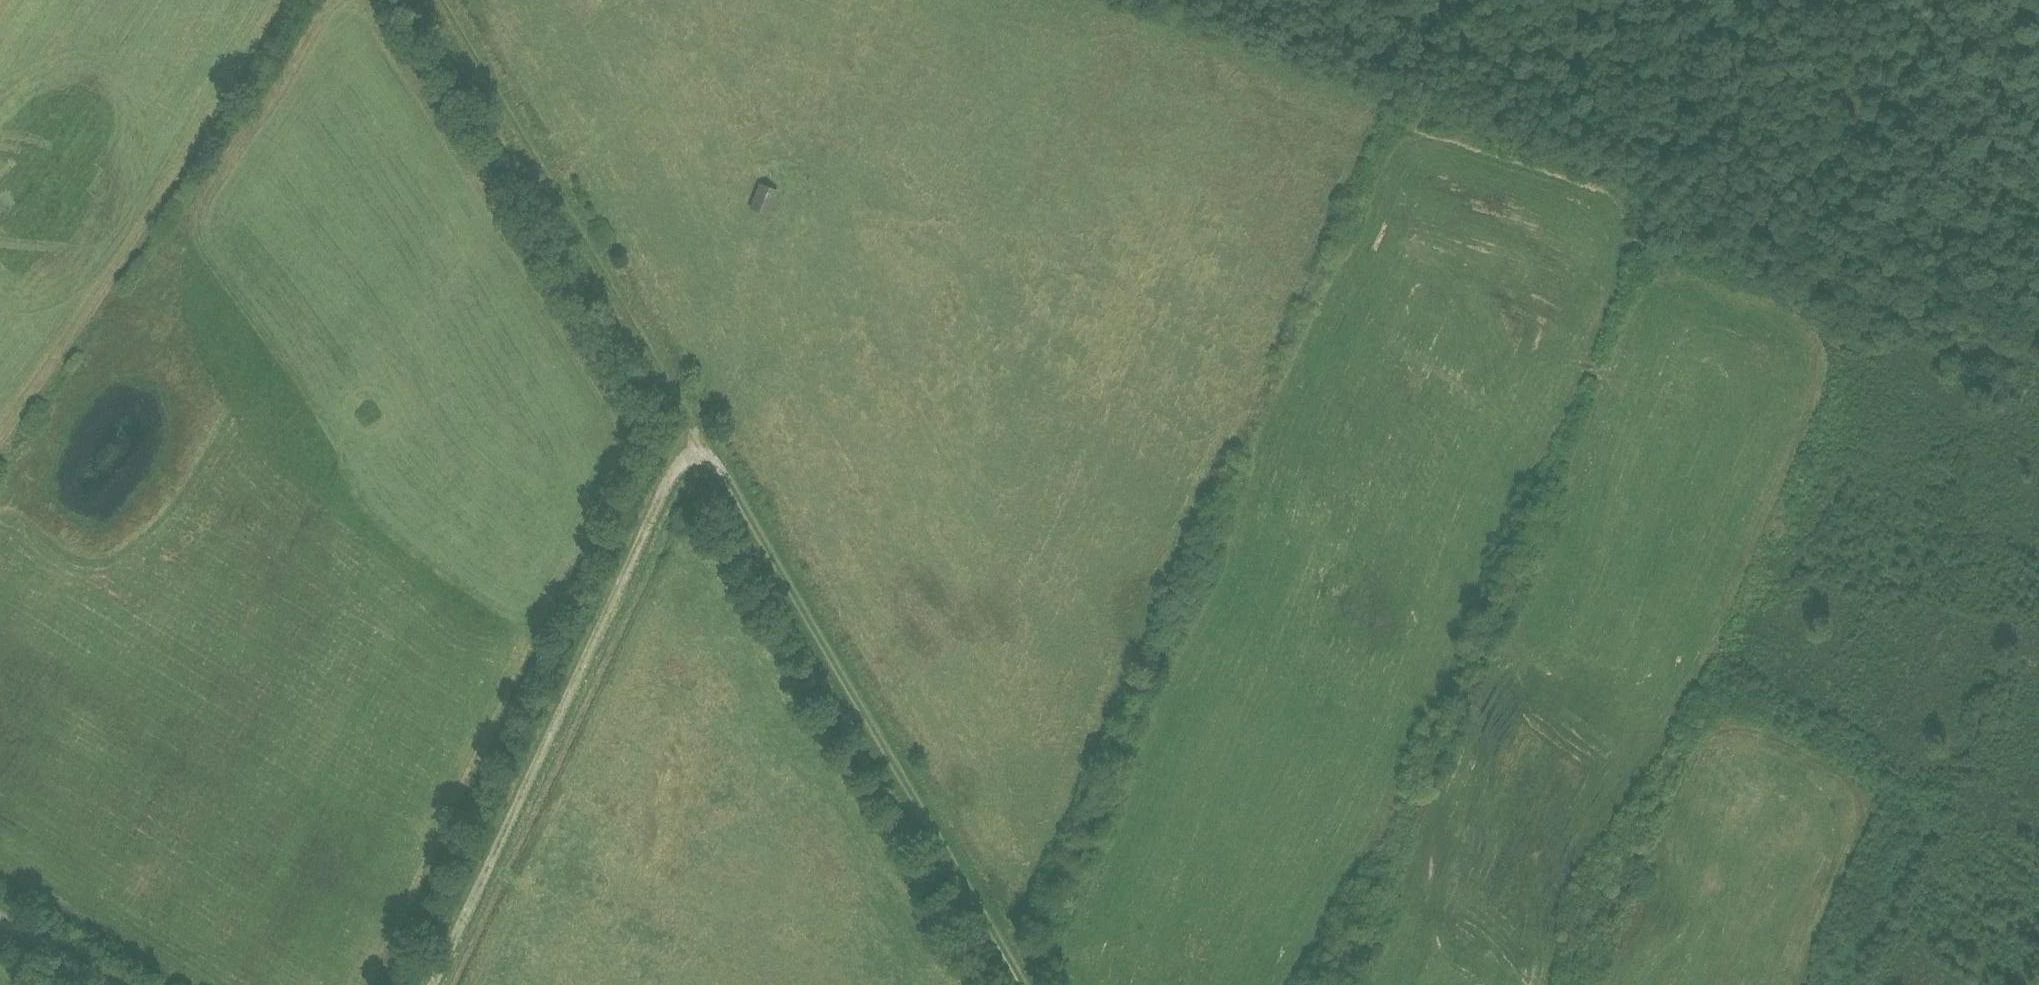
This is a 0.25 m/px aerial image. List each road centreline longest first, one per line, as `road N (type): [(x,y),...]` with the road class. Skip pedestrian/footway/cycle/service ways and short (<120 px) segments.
road 1 (unclassified): [(1020,984),(696,438)]
road 2 (residential): [(696,438),(433,984)]
road 3 (track): [(420,0),(696,438)]
road 4 (unclassified): [(132,984),(0,905)]

